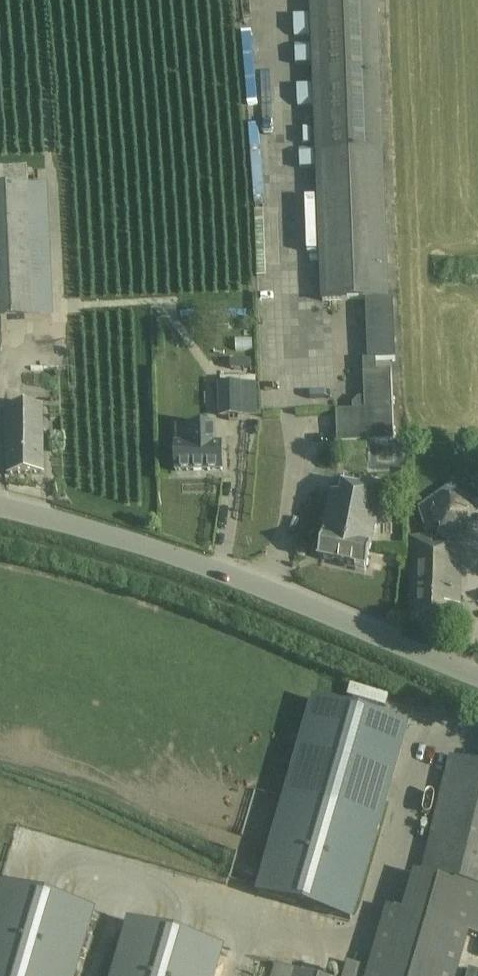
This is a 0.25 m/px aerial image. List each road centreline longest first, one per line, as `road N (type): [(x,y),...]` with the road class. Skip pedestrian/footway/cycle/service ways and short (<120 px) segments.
road 1 (unclassified): [(477,677),(225,573),(0,508)]

